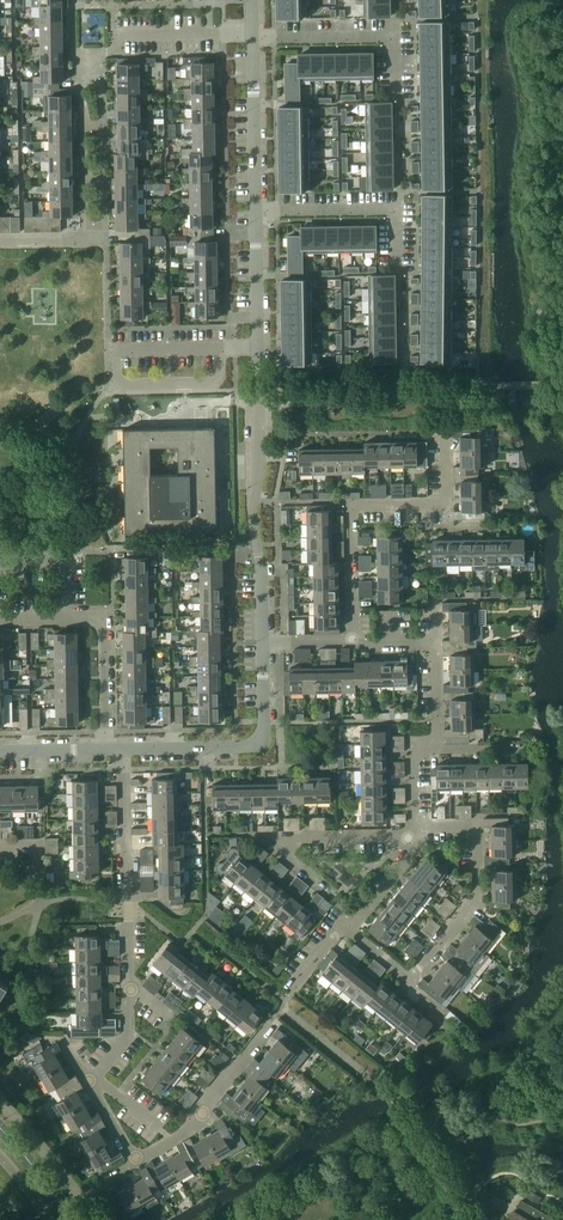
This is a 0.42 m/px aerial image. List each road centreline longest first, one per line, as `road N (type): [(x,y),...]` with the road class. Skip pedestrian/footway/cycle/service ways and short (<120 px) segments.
road 1 (residential): [(90,1081),(128,1035),(124,750)]
road 2 (residential): [(353,640),(352,511),(447,506),(445,433)]
road 3 (residential): [(263,640),(252,513),(259,346)]
road 4 (residential): [(412,835),(431,825),(477,825),(477,900),(409,980)]
road 5 (residential): [(124,750),(261,742),(263,640)]
road 6 (residential): [(254,38),(397,36),(398,101)]
road 7 (residential): [(327,892),(286,855),(286,835),(412,835)]
road 8 (residential): [(395,271),(395,210),(257,212)]
road 9 (residential): [(138,1162),(185,1133),(271,1020)]
road 10 (residential): [(257,212),(254,38)]
road 11 (residential): [(93,64),(121,38),(254,38)]
road 12 (residential): [(104,750),(102,616),(71,617)]
road 13 (residential): [(108,348),(259,346)]
road 14 (residential): [(259,346),(257,212)]
road 15 (residential): [(0,562),(70,561),(71,617)]

